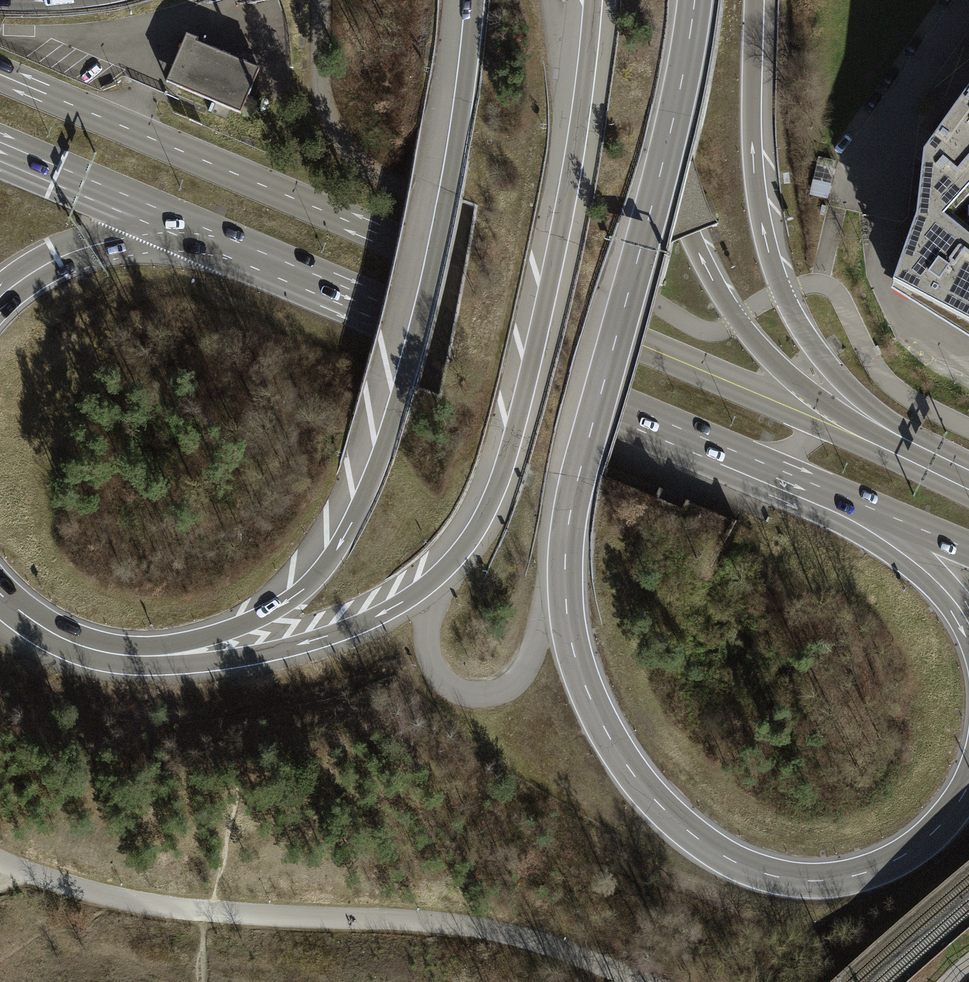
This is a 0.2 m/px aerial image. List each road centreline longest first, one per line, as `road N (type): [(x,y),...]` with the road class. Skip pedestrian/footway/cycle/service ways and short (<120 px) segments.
road 1 (motorway): [(968,784),(936,829),(887,864),(830,880),(771,875),(725,857),(659,805),(617,750),(580,674),(565,588),(567,519),(658,177),(693,0)]
road 2 (secondary): [(925,467),(0,74)]
road 3 (motorway): [(593,0),(561,233),(500,473),(464,543),(401,602),(294,645),(159,662),(83,646)]
road 4 (motorway): [(470,0),(421,293),(385,440),(343,538),(302,590),(244,624),(150,649),(83,646)]
road 5 (secondary): [(194,234),(821,497)]
road 6 (motorway): [(925,467),(803,388),(720,293),(691,236),(661,138),(645,0)]
road 7 (motorway): [(968,473),(843,381),(783,292),(755,168),(756,0)]
road 8 (residential): [(968,3),(898,102),(880,231),(881,280),(897,314),(968,357)]
road 9 (secondary): [(0,155),(194,234)]
road 10 (motorway): [(0,297),(79,250),(143,235),(194,234)]
road 11 (motorway): [(821,497),(926,572),(968,624)]
road 12 (secondary): [(821,497),(968,552)]

